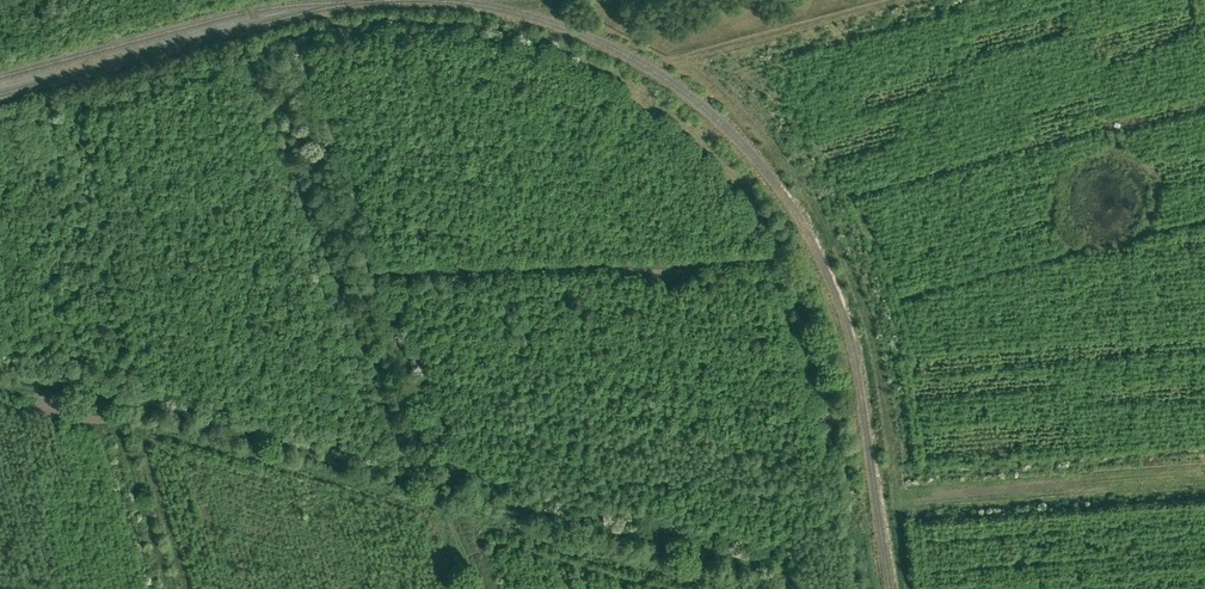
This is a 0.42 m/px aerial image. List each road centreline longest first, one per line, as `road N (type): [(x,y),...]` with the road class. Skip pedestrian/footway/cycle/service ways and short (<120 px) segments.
road 1 (track): [(289,96),(478,588)]

